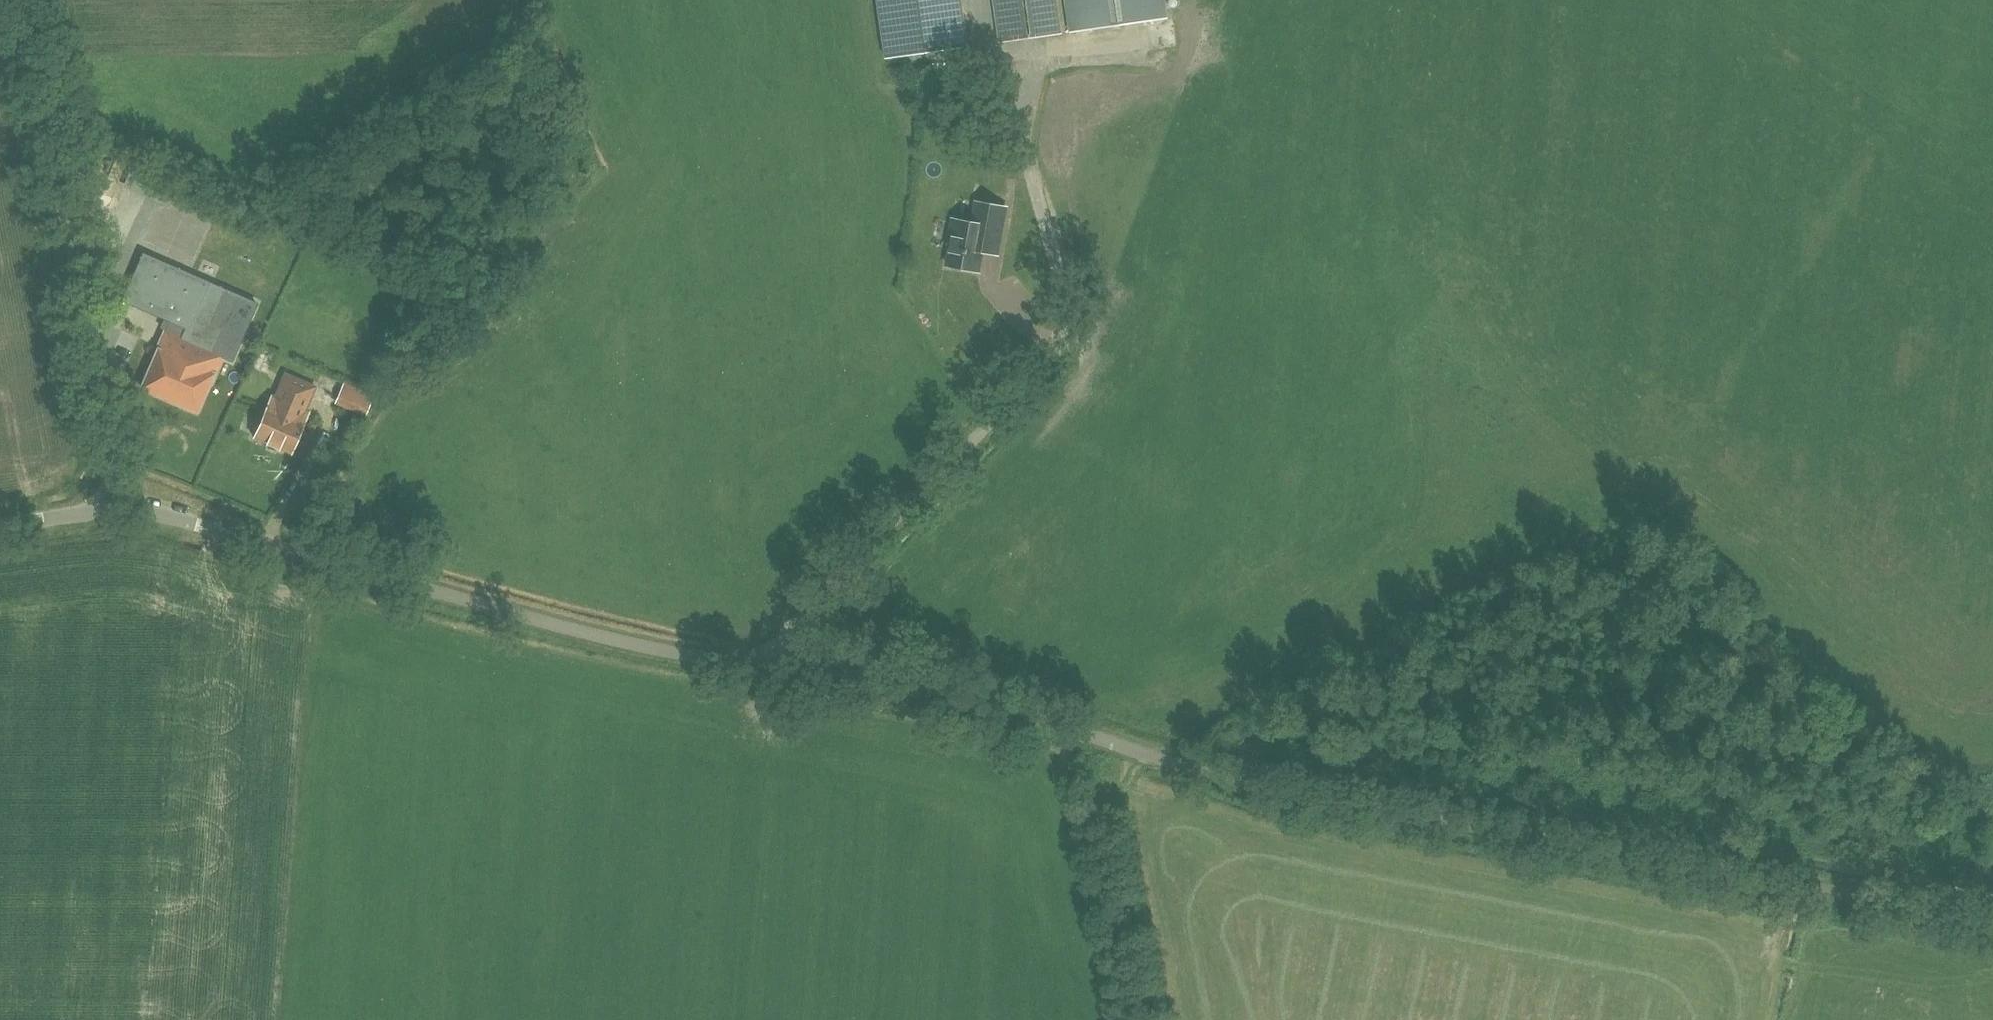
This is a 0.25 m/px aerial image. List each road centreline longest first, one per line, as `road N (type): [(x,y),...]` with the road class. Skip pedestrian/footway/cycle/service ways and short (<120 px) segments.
road 1 (unclassified): [(1992,923),(1265,783),(895,680),(631,642),(117,510)]
road 2 (unclassified): [(117,510),(16,0)]

